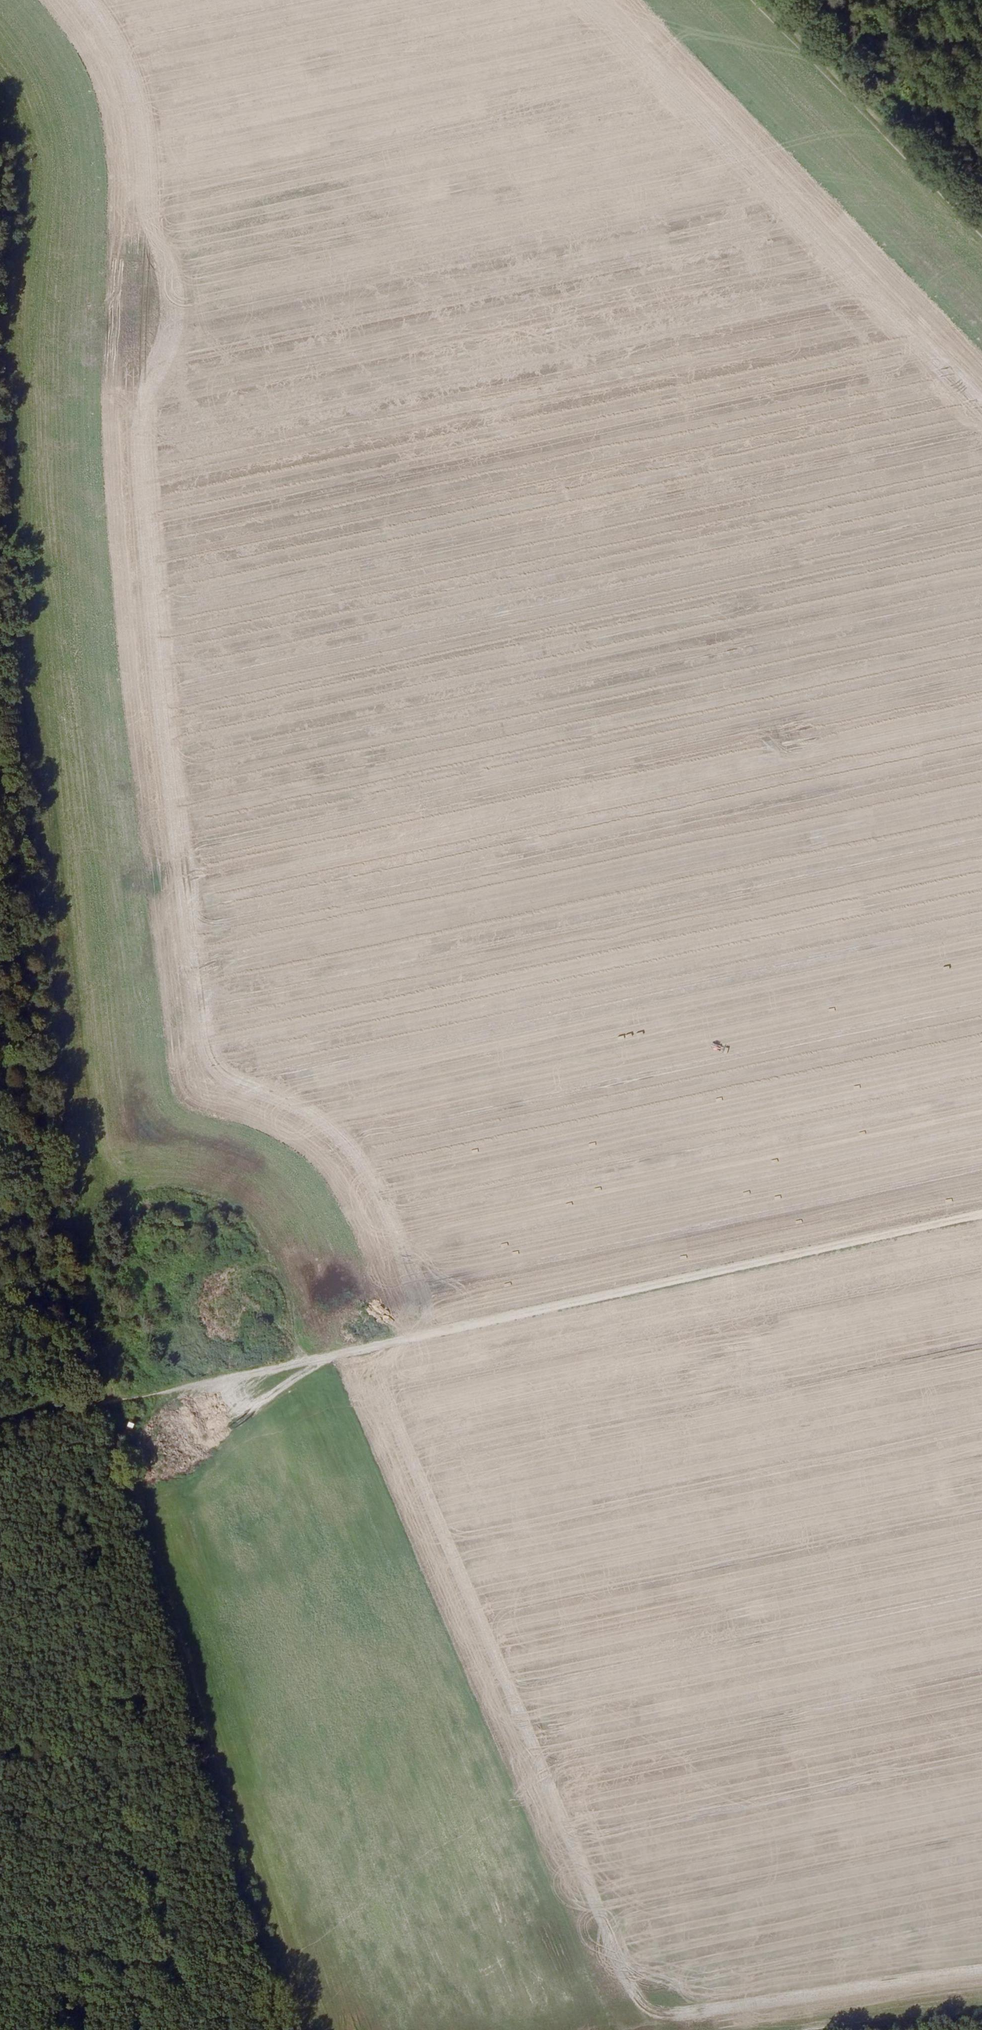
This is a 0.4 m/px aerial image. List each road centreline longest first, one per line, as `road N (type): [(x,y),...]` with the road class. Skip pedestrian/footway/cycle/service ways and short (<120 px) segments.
road 1 (track): [(0,1427),(981,1214)]
road 2 (track): [(153,1394),(137,1452),(142,1505),(299,2029)]
road 3 (track): [(765,0),(981,232)]

